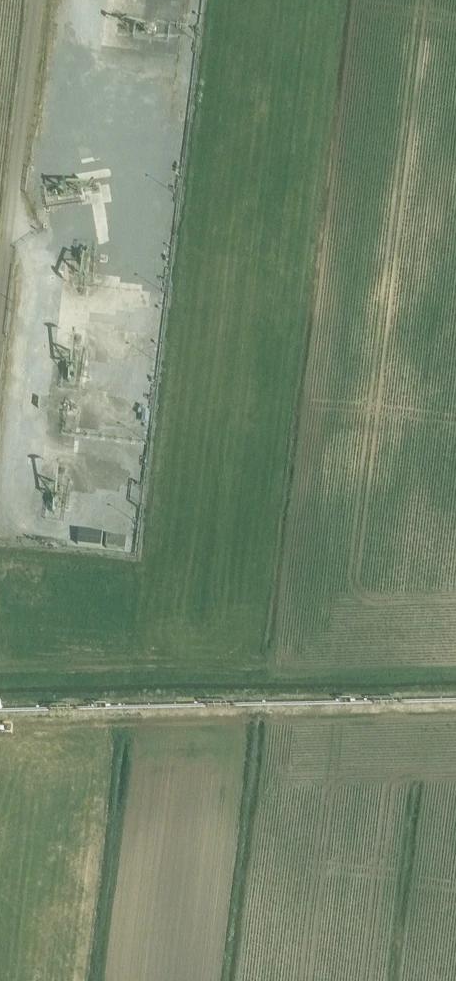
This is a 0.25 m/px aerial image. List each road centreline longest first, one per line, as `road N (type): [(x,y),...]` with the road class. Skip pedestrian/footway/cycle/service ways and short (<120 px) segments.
road 1 (track): [(36,0),(0,315)]

